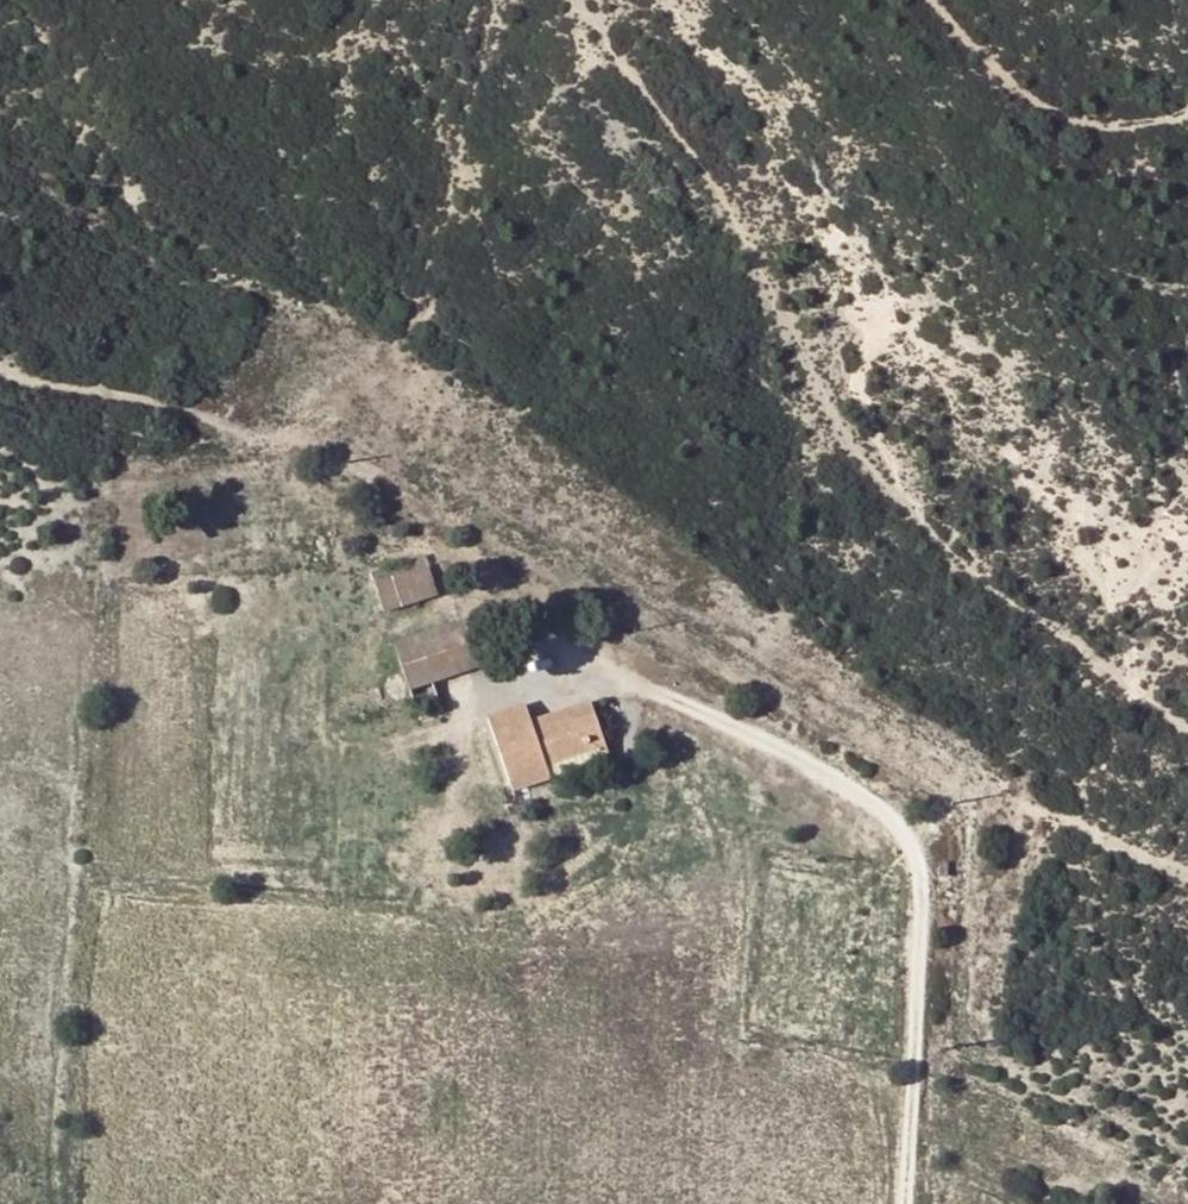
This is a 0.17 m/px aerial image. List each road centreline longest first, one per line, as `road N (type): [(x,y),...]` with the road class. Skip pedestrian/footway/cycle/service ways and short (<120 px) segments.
road 1 (unclassified): [(908,1203),(920,911),(902,837),(863,797),(758,735),(611,679)]

